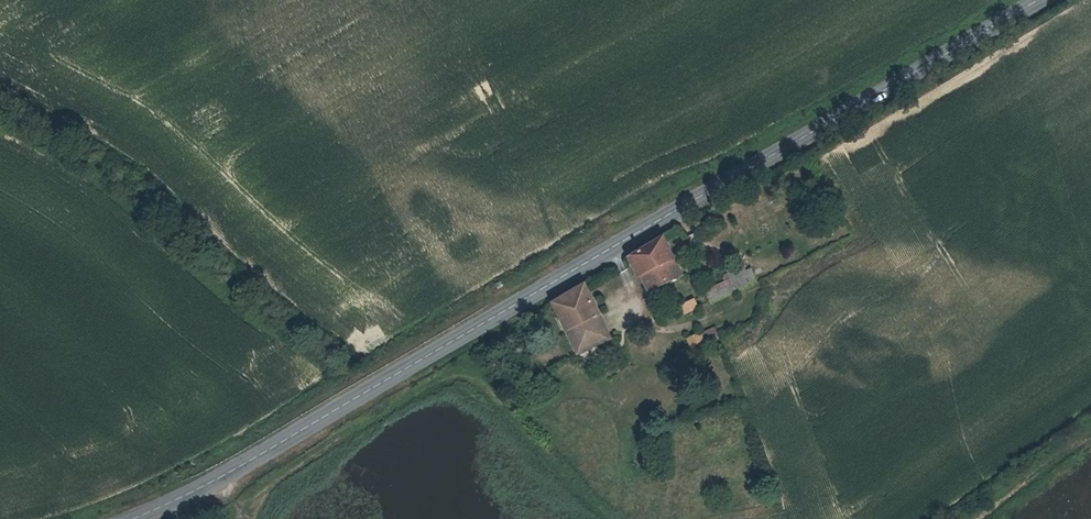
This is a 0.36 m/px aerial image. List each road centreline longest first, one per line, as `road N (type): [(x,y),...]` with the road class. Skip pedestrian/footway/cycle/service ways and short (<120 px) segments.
road 1 (secondary): [(143,518),(1038,0)]
road 2 (track): [(614,518),(496,398),(450,381),(263,492),(255,518)]

